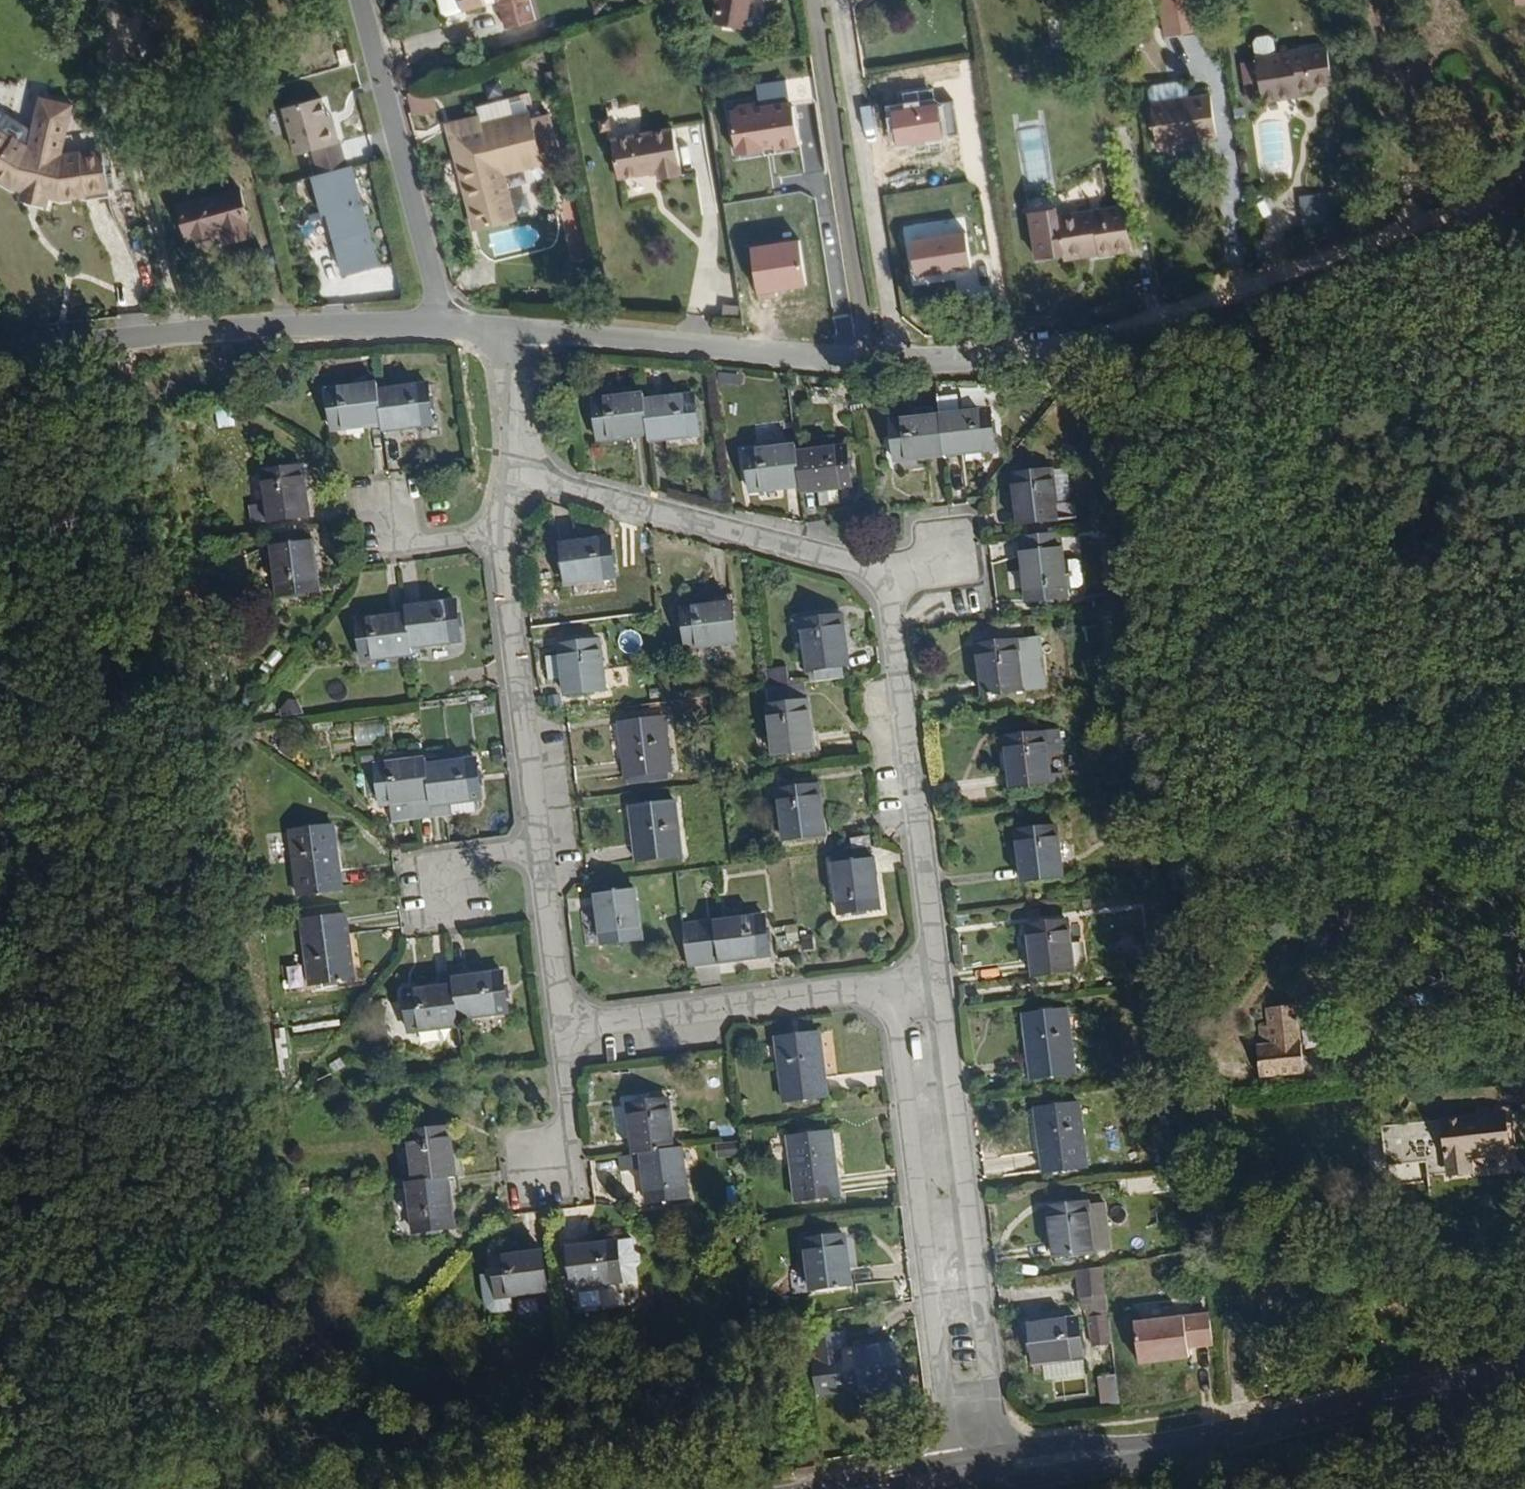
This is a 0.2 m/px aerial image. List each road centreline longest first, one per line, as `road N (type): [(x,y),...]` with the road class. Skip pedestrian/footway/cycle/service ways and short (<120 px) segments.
road 1 (residential): [(513,330),(897,363),(1047,348),(1188,306)]
road 2 (secondary): [(1006,1469),(1524,1375)]
road 3 (residential): [(881,985),(939,1479)]
road 4 (residential): [(1006,1469),(936,979)]
road 5 (residential): [(0,349),(257,327),(443,324)]
road 6 (residential): [(877,574),(892,617),(936,979)]
road 7 (residential): [(877,574),(515,473)]
road 8 (track): [(1188,306),(1524,190)]
road 9 (residential): [(360,0),(443,324)]
road 10 (residential): [(502,528),(543,847)]
road 11 (residential): [(572,1019),(607,1022),(881,985)]
road 12 (residential): [(543,847),(559,990),(572,1019)]
road 13 (residential): [(572,1019),(565,1116),(544,1166)]
road 14 (residential): [(513,330),(515,473)]
road 15 (residential): [(502,528),(404,540),(380,510)]
road 16 (residential): [(543,847),(478,857),(460,867),(444,897)]

